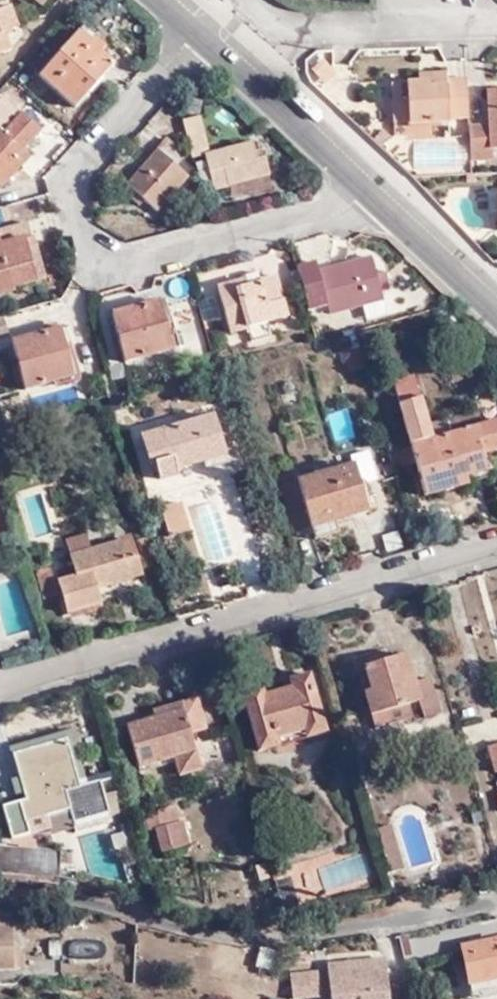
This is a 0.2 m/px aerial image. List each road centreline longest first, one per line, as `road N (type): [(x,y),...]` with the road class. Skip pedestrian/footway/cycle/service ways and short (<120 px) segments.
road 1 (residential): [(0,684),(496,544)]
road 2 (residential): [(0,903),(367,927),(496,889)]
road 3 (tertiary): [(174,0),(221,37),(496,319)]

